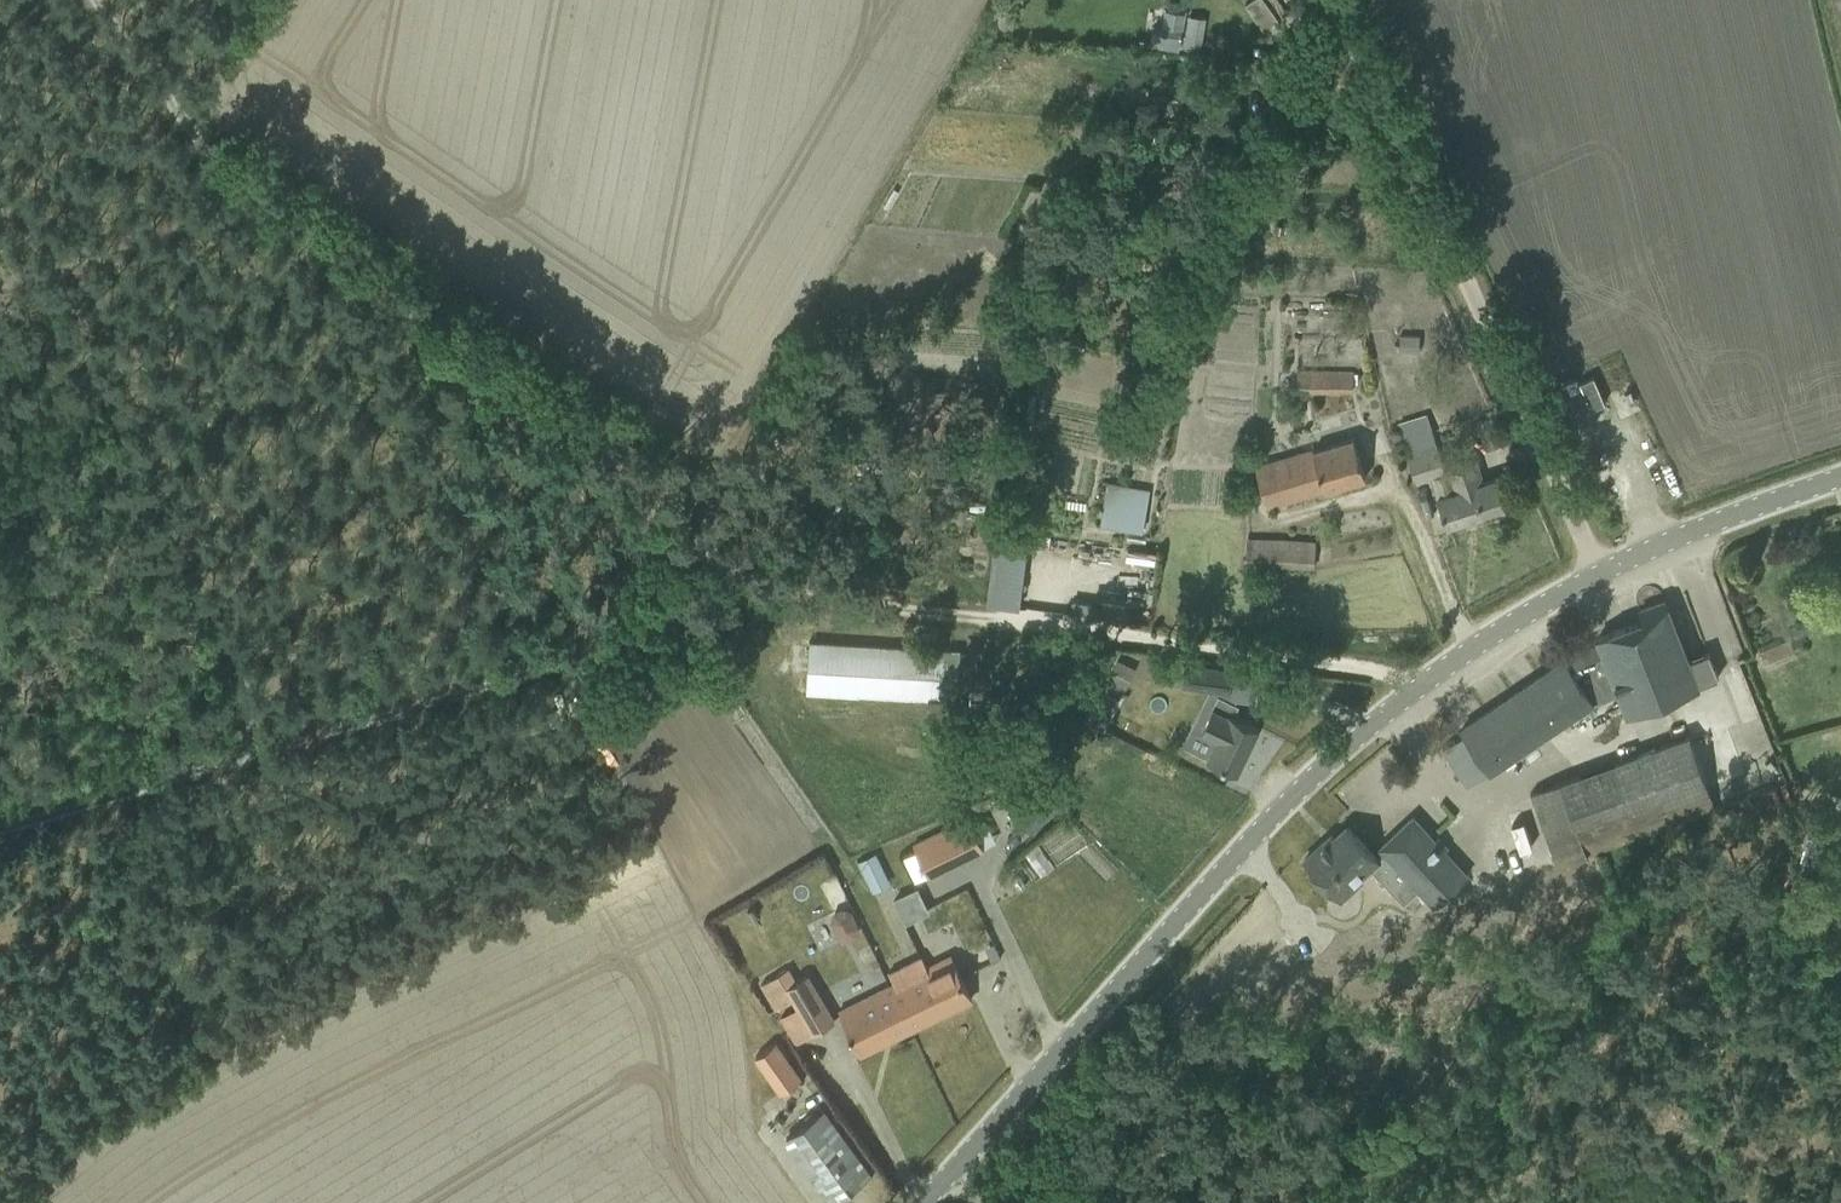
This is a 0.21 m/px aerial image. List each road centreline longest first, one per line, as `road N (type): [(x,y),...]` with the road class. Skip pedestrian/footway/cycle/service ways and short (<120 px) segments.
road 1 (track): [(0,827),(262,750),(153,429),(80,264),(239,199),(810,595)]
road 2 (unclassified): [(923,1202),(1345,746),(1510,622),(1743,510),(1840,475)]
road 3 (track): [(1337,0),(1596,576)]
road 4 (track): [(810,595),(1427,682)]
road 5 (track): [(262,750),(738,599),(810,595)]
road 6 (track): [(90,0),(239,199)]

